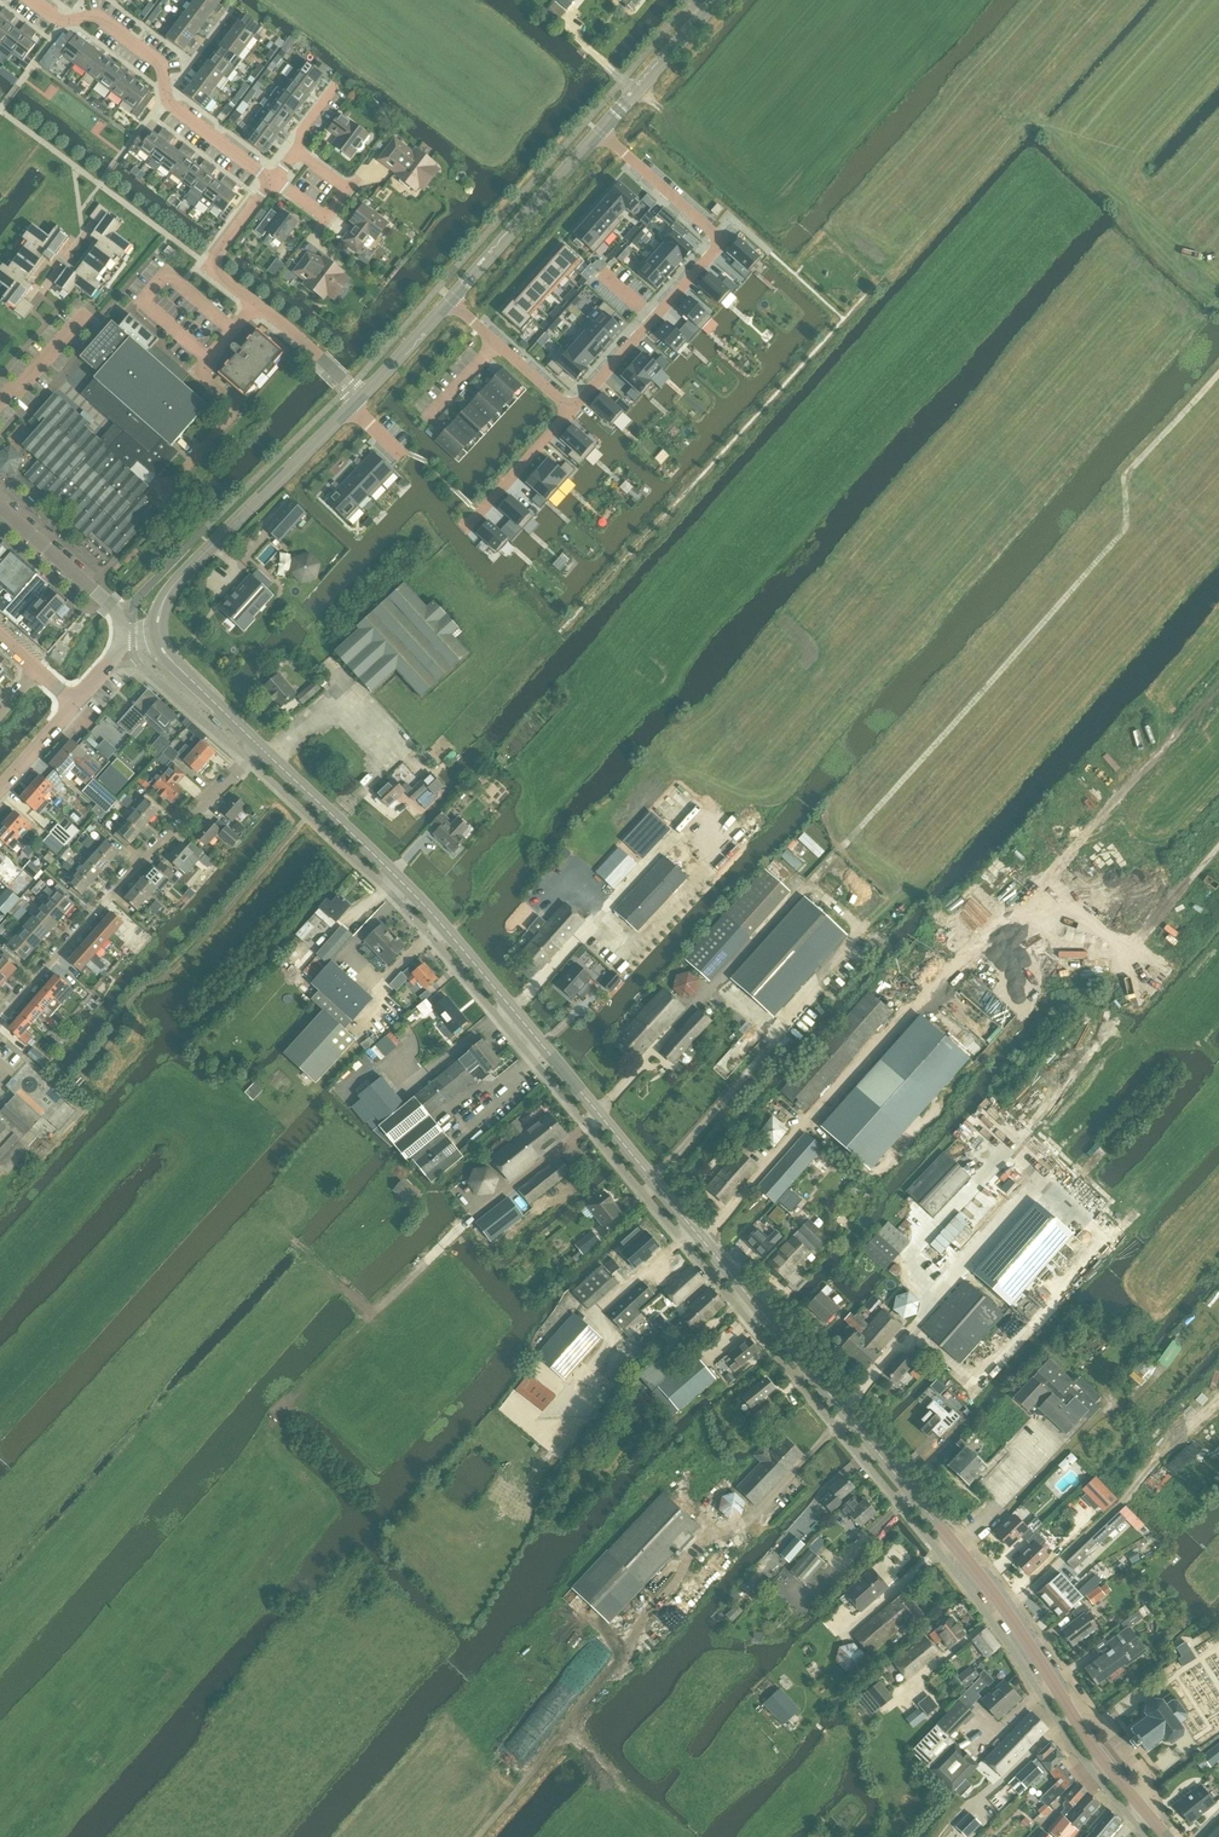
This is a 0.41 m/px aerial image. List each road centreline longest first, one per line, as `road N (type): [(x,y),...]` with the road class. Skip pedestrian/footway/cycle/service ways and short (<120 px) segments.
road 1 (tertiary): [(1167,1836),(997,1598),(428,910),(259,747)]
road 2 (track): [(794,901),(1124,533),(1129,472),(1218,371)]
road 3 (track): [(1218,849),(1128,957),(1100,1039),(942,1216)]
road 4 (residential): [(572,410),(723,240),(599,132)]
road 5 (residential): [(259,747),(0,1022)]
road 6 (residential): [(273,181),(165,100),(160,63),(94,17),(59,20),(32,0)]
road 7 (tertiary): [(158,635),(164,599),(361,398)]
road 8 (residential): [(361,398),(207,266),(273,181)]
road 9 (track): [(569,1726),(705,1544),(744,1525)]
road 10 (tertiary): [(451,298),(599,132)]
road 11 (track): [(712,795),(840,655),(823,640)]
road 12 (track): [(478,1836),(569,1726),(612,1780)]
road 13 (tertiary): [(126,635),(116,614),(0,502)]
road 14 (tertiary): [(599,132),(716,0)]
road 15 (residential): [(273,181),(325,220),(348,189),(298,149)]
road 16 (residential): [(572,410),(468,527)]
road 17 (tertiary): [(259,747),(163,653),(158,635)]
road 18 (tertiary): [(361,398),(451,298)]
road 19 (residential): [(0,408),(93,312)]

